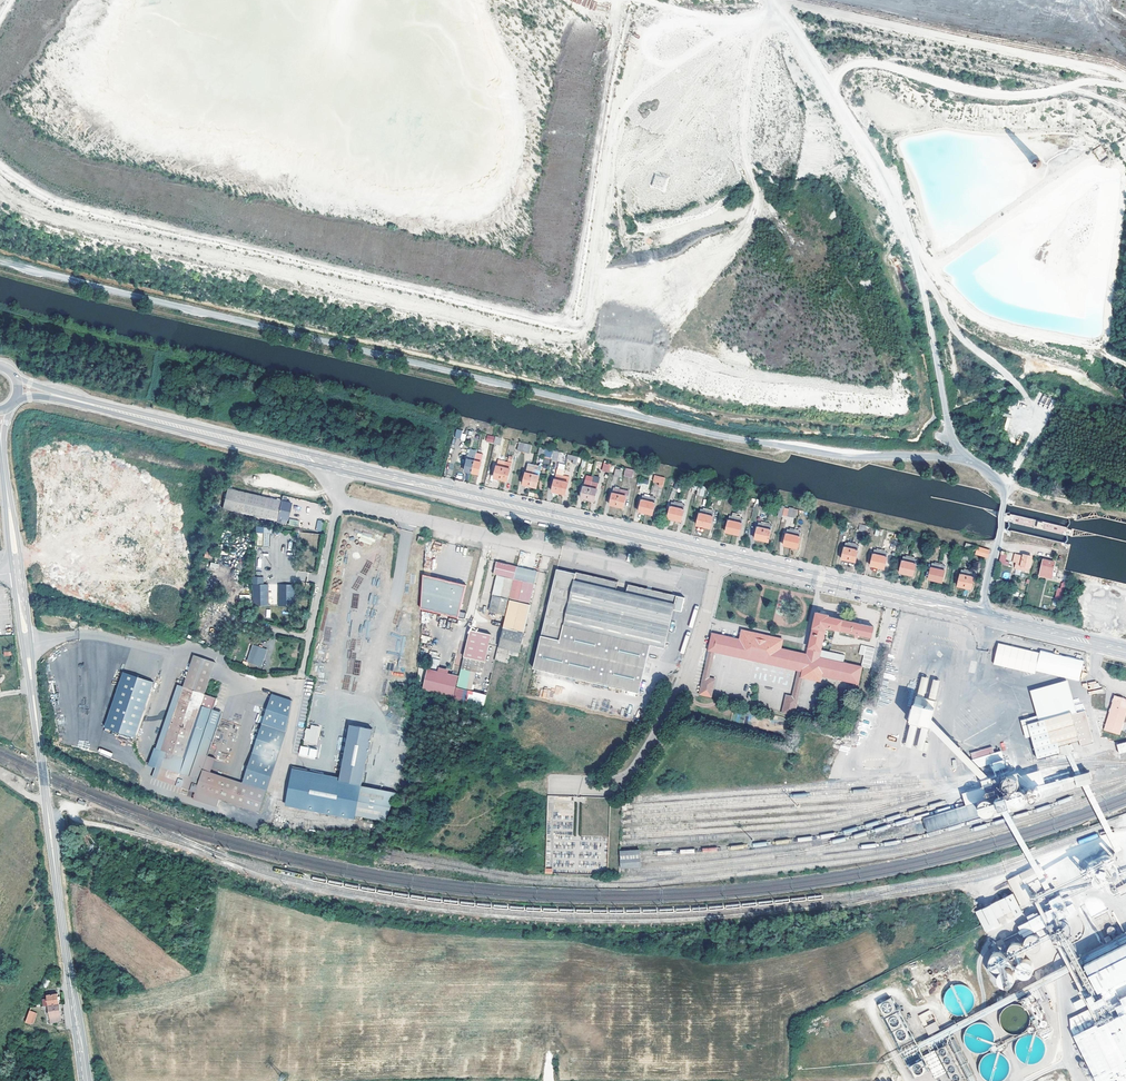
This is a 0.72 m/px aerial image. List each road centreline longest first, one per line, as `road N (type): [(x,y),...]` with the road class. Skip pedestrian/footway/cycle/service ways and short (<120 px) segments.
road 1 (unclassified): [(981,617),(1005,499),(982,467),(707,433),(0,260)]
road 2 (secondary): [(85,1080),(18,573)]
road 3 (secondary): [(722,556),(336,466)]
road 4 (unclassified): [(336,466),(340,501),(276,808)]
road 5 (secondary): [(336,466),(56,395)]
road 6 (secondary): [(981,617),(722,556)]
road 7 (unclassified): [(722,556),(675,704),(640,760),(613,785)]
road 8 (secondary): [(1125,651),(981,617)]
road 9 (secondary): [(18,573),(2,449)]

